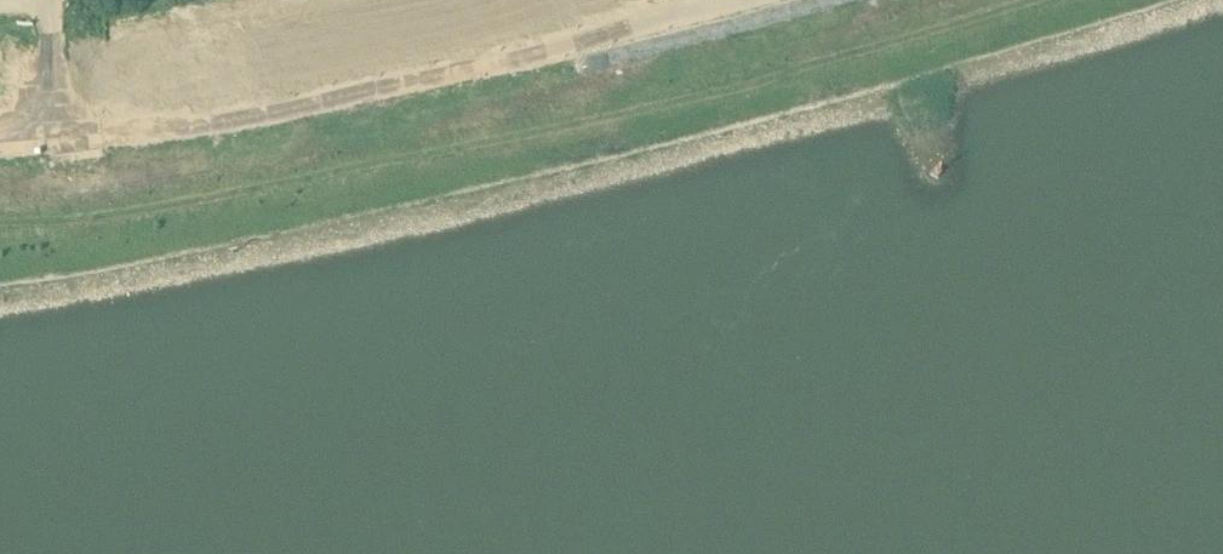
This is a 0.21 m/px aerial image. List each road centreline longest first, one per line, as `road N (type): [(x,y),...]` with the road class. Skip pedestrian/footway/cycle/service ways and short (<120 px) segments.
road 1 (unclassified): [(52,136),(385,83),(743,0)]
road 2 (unclassified): [(52,136),(54,0)]

